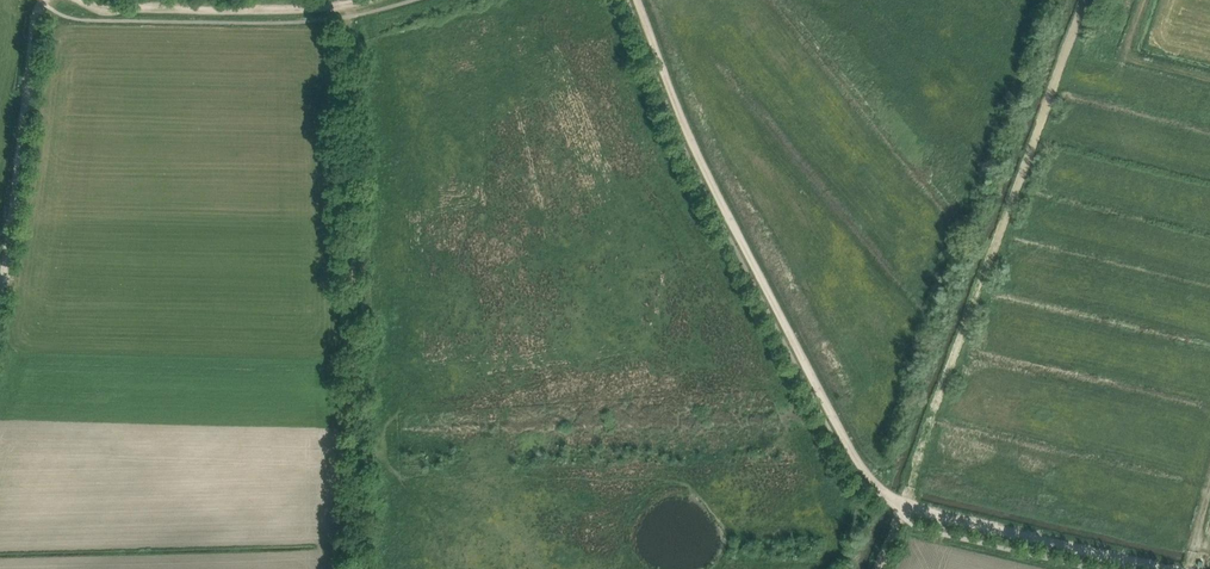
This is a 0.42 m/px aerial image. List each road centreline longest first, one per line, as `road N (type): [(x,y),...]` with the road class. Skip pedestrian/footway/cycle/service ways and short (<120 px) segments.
road 1 (track): [(910,512),(861,468),(806,368),(707,167),(638,0)]
road 2 (track): [(348,3),(362,568)]
road 3 (track): [(910,512),(1095,0)]
road 4 (track): [(81,0),(117,8),(265,11),(357,0)]
road 5 (track): [(0,274),(39,0)]
road 6 (track): [(910,512),(1158,568)]
road 7 (track): [(1209,82),(1120,59),(1141,0)]

